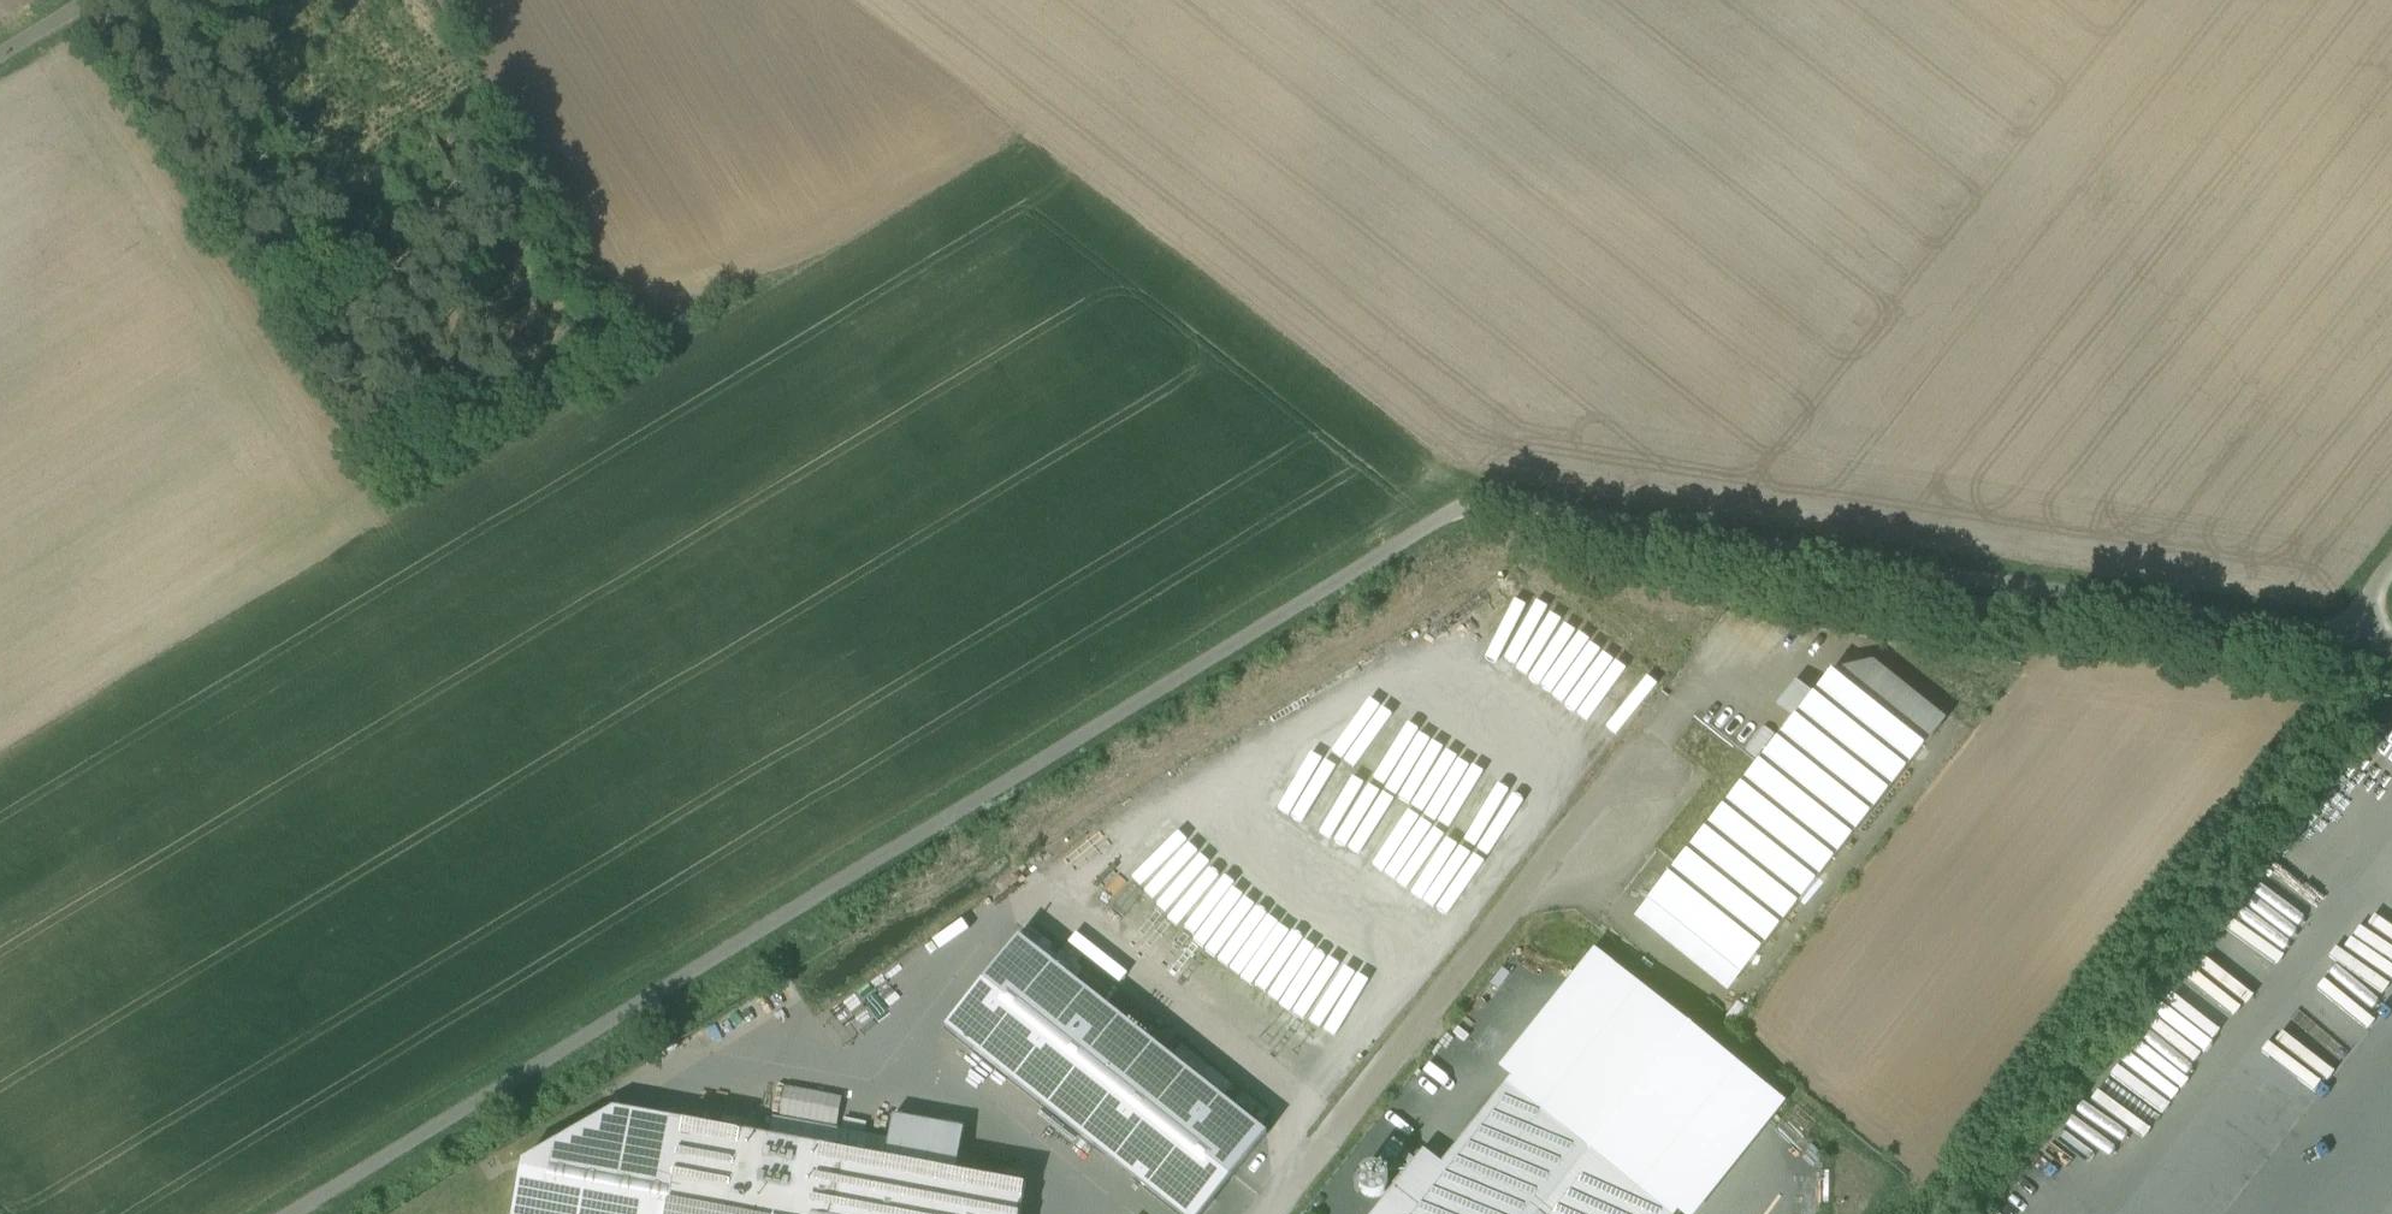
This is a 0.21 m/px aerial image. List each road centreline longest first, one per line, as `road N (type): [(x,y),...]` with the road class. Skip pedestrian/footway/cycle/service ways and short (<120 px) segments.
road 1 (residential): [(2355,636),(1496,506),(1429,531),(301,1213)]
road 2 (residential): [(1273,1213),(1593,807),(1644,769)]

